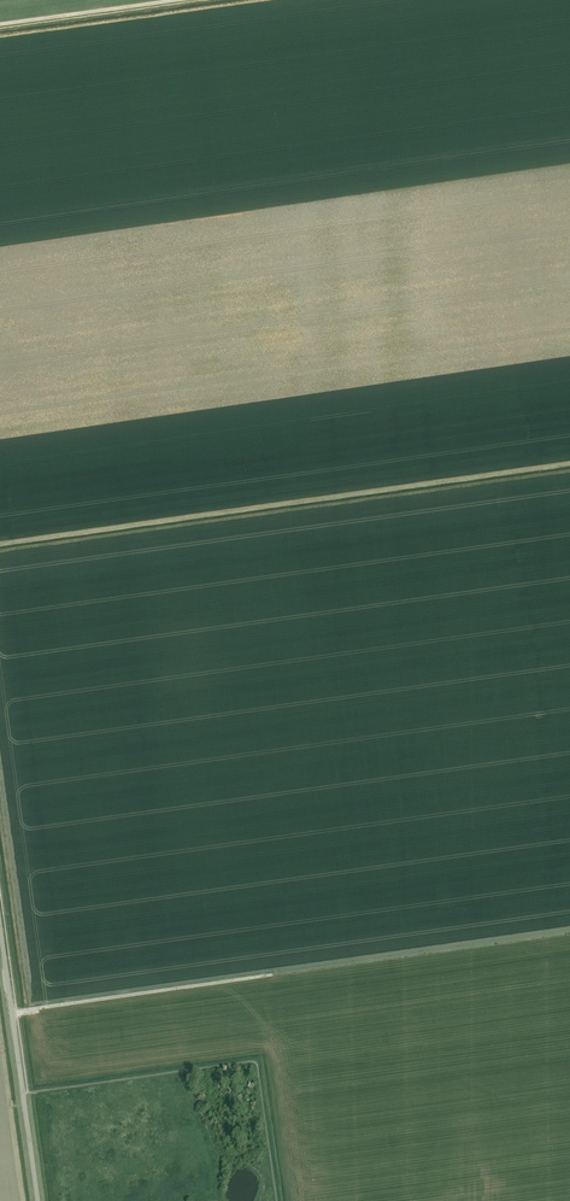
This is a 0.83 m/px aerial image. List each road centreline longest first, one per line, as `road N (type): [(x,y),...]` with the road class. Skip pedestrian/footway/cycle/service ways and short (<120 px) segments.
road 1 (unclassified): [(36,1200),(0,936)]

